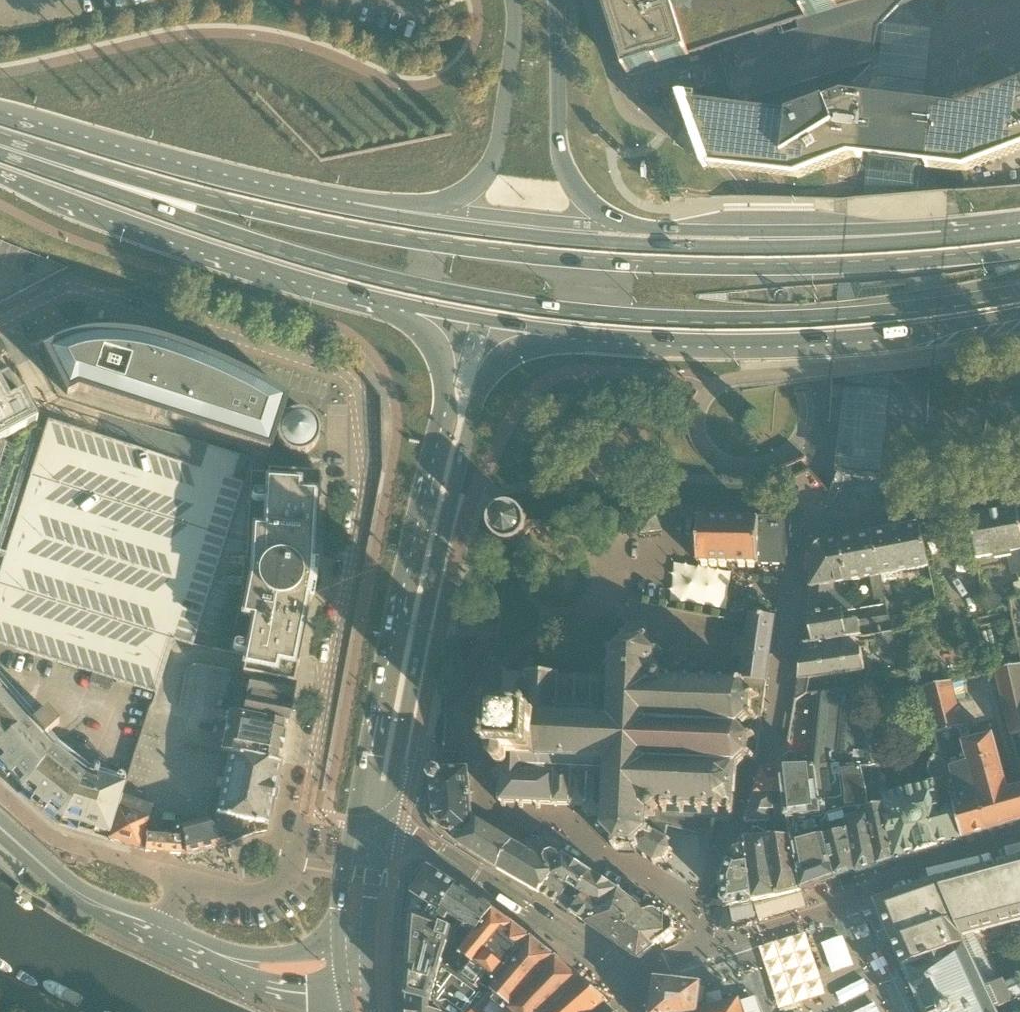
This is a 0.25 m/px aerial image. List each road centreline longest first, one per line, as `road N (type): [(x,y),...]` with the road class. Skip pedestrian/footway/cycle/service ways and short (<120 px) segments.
road 1 (primary): [(146,194),(375,272),(586,310),(817,316),(1019,289)]
road 2 (primary): [(1019,252),(796,270),(610,267),(470,253),(146,194)]
road 3 (unclassified): [(306,816),(359,490),(354,389),(332,370),(92,291),(65,290),(0,323)]
road 4 (residential): [(1019,485),(819,532),(802,550),(766,747),(701,916)]
road 5 (secondary): [(385,828),(480,393),(505,359),(573,335)]
road 6 (secondary): [(387,301),(426,334),(444,391),(354,823)]
road 7 (secondary): [(573,335),(830,341),(1019,314)]
road 8 (secondary): [(402,217),(0,111)]
road 9 (secondary): [(0,174),(264,267),(387,301)]
road 10 (secondary): [(1019,225),(810,245),(640,244)]
road 11 (residential): [(474,726),(476,790),(490,813),(563,830),(701,916)]
road 12 (residential): [(709,947),(1019,845)]
road 13 (residential): [(635,979),(414,836),(385,828)]
road 14 (secondary): [(640,244),(596,213),(569,174),(560,0)]
road 15 (secondary): [(514,0),(491,168),(458,200),(402,217)]
road 16 (secondary): [(640,244),(402,217)]
road 17 (secondary): [(0,829),(97,909),(161,941)]
road 18 (secondary): [(161,941),(281,990),(344,986)]
road 19 (secondary): [(387,301),(573,335)]
road 20 (secondary): [(337,941),(240,955),(161,941)]
road 21 (residential): [(306,816),(295,865),(277,889),(250,896),(187,880)]
road 22 (secondary): [(344,986),(362,965),(385,828)]
road 23 (primary): [(146,194),(0,146)]

